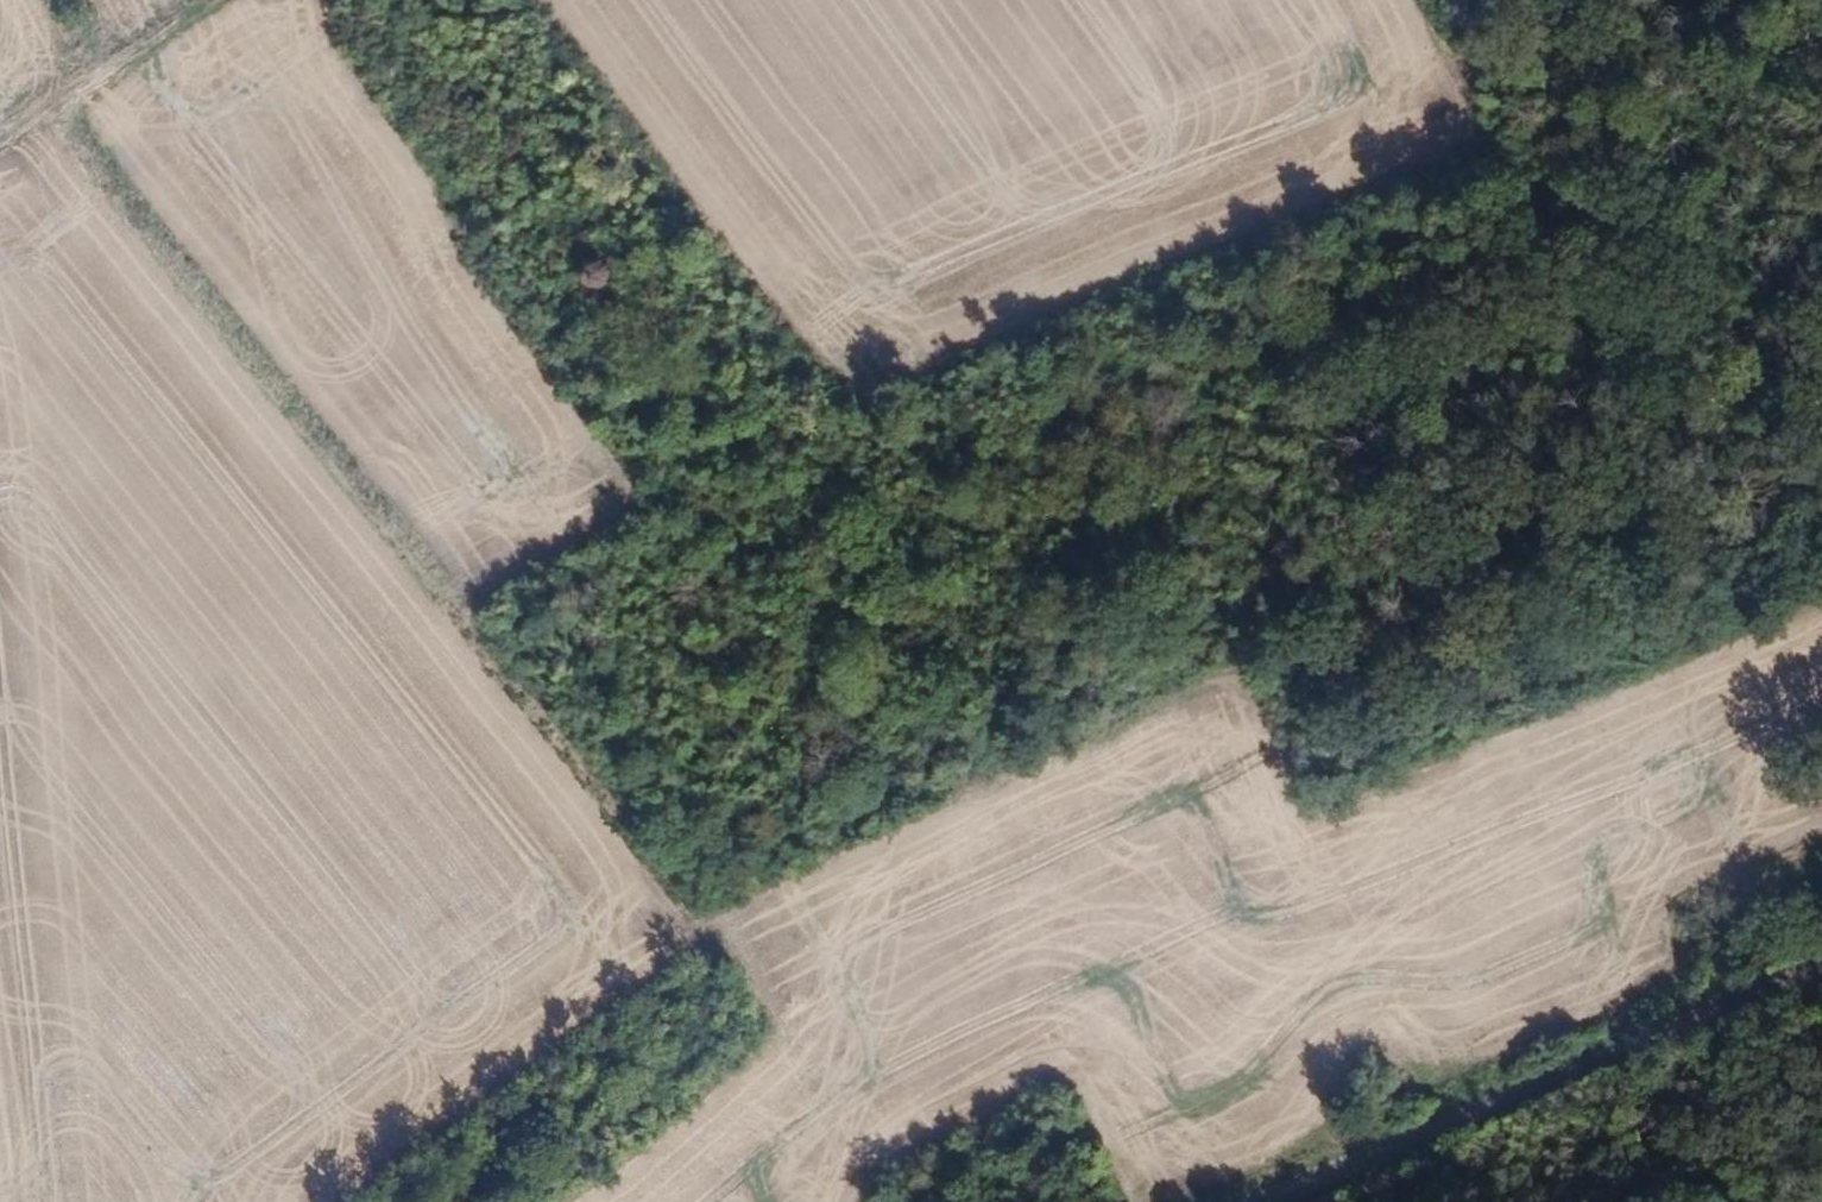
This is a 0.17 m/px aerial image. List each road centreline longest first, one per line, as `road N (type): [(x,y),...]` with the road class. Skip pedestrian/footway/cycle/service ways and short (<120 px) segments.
road 1 (track): [(1821,11),(489,638)]
road 2 (track): [(882,1201),(834,1085),(692,845),(489,638)]
road 3 (track): [(42,108),(489,638)]
road 4 (unclassified): [(1306,1201),(1821,993)]
road 5 (track): [(190,0),(0,146)]

